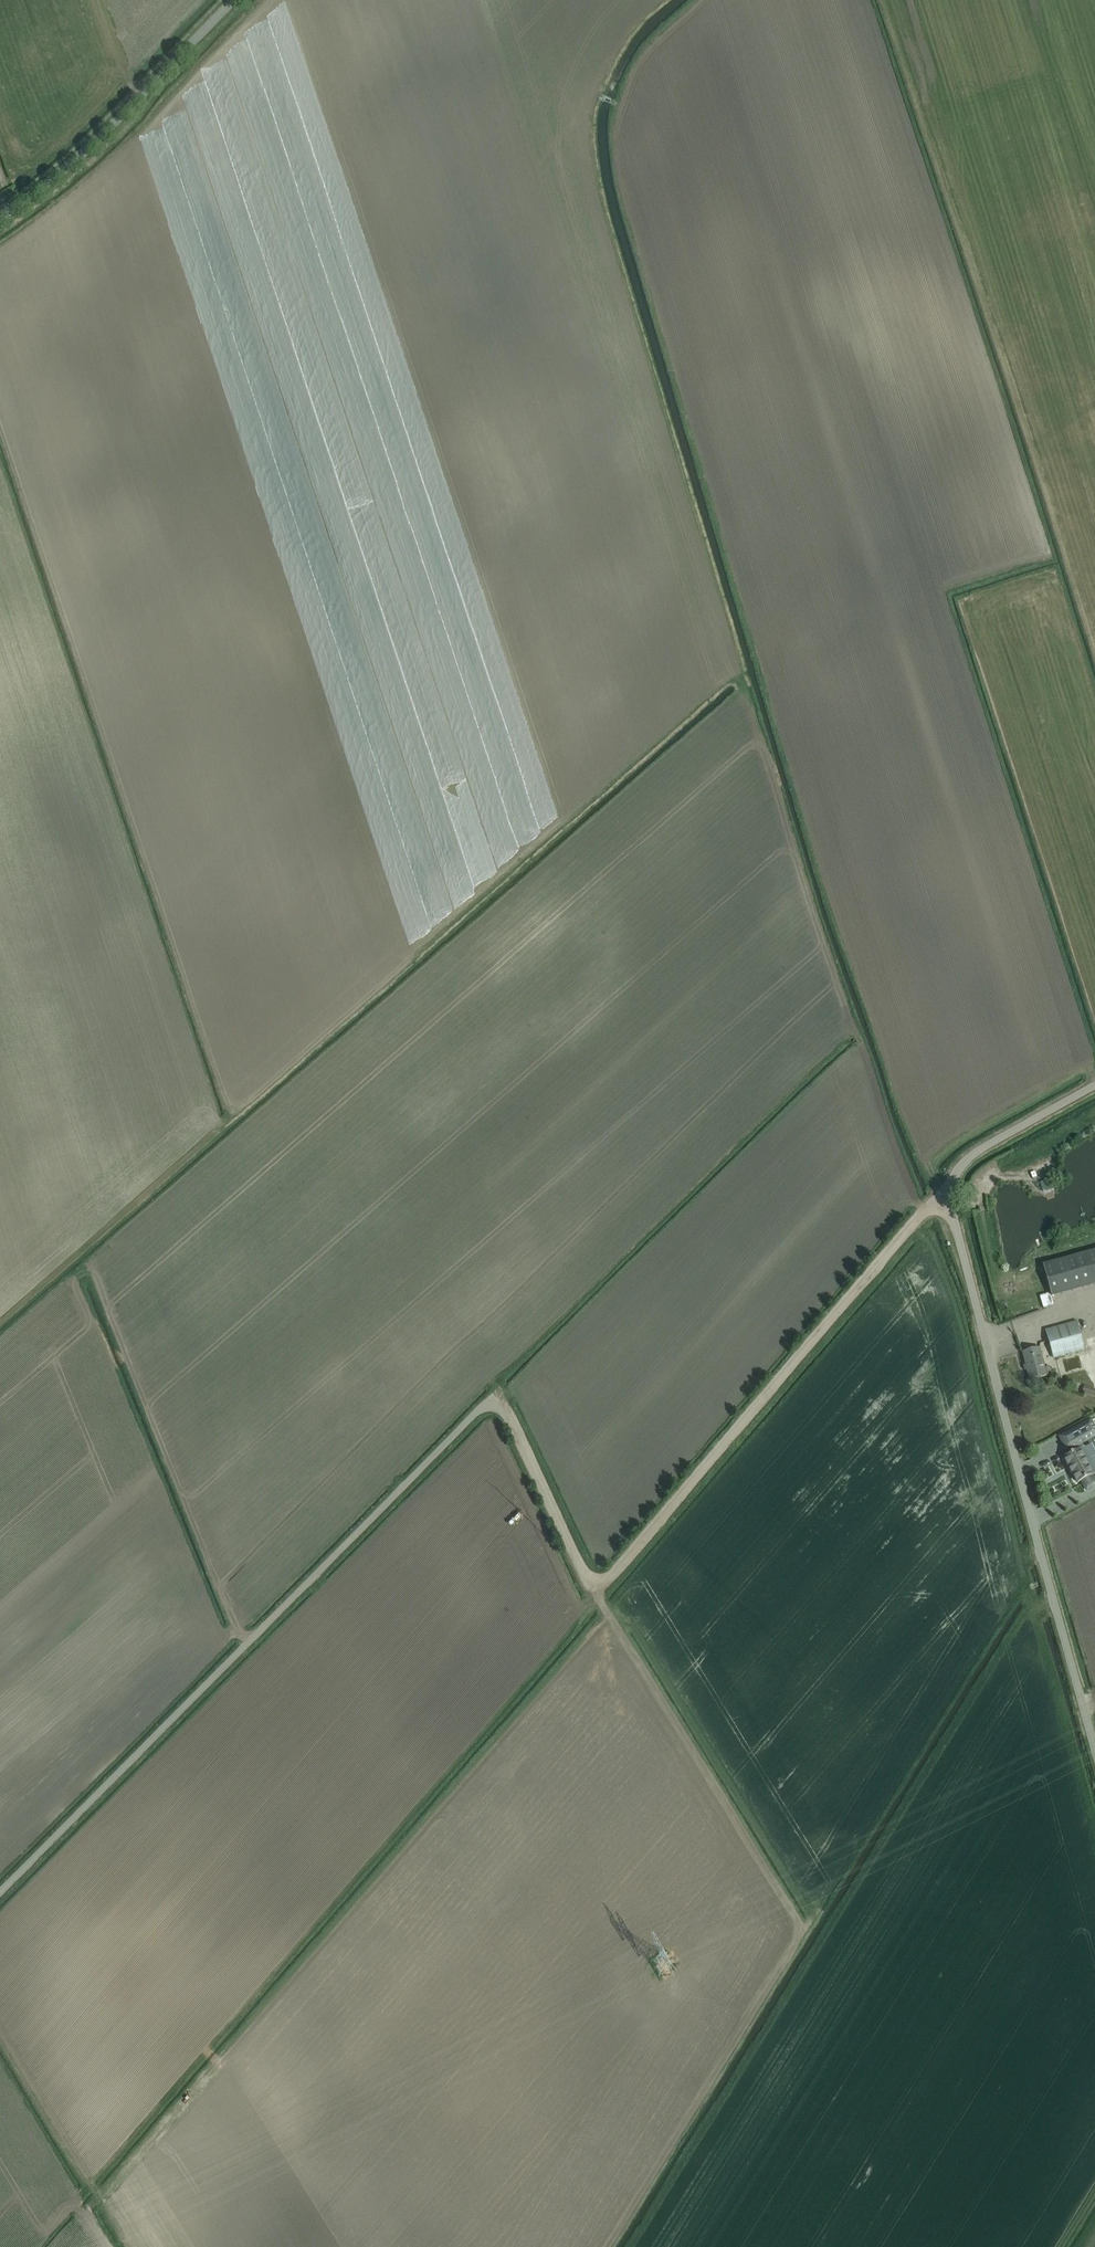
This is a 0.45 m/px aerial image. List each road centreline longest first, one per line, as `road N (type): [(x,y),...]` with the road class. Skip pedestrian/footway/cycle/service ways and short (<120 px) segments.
road 1 (unclassified): [(1094,1748),(947,1192),(967,1157),(1094,1086)]
road 2 (track): [(501,1403),(590,1580),(609,1584),(947,1192)]
road 3 (unclassified): [(0,1891),(488,1404),(501,1403)]
road 4 (track): [(602,1581),(599,1599),(792,1910)]
road 5 (unclassified): [(0,217),(109,128),(235,0)]

